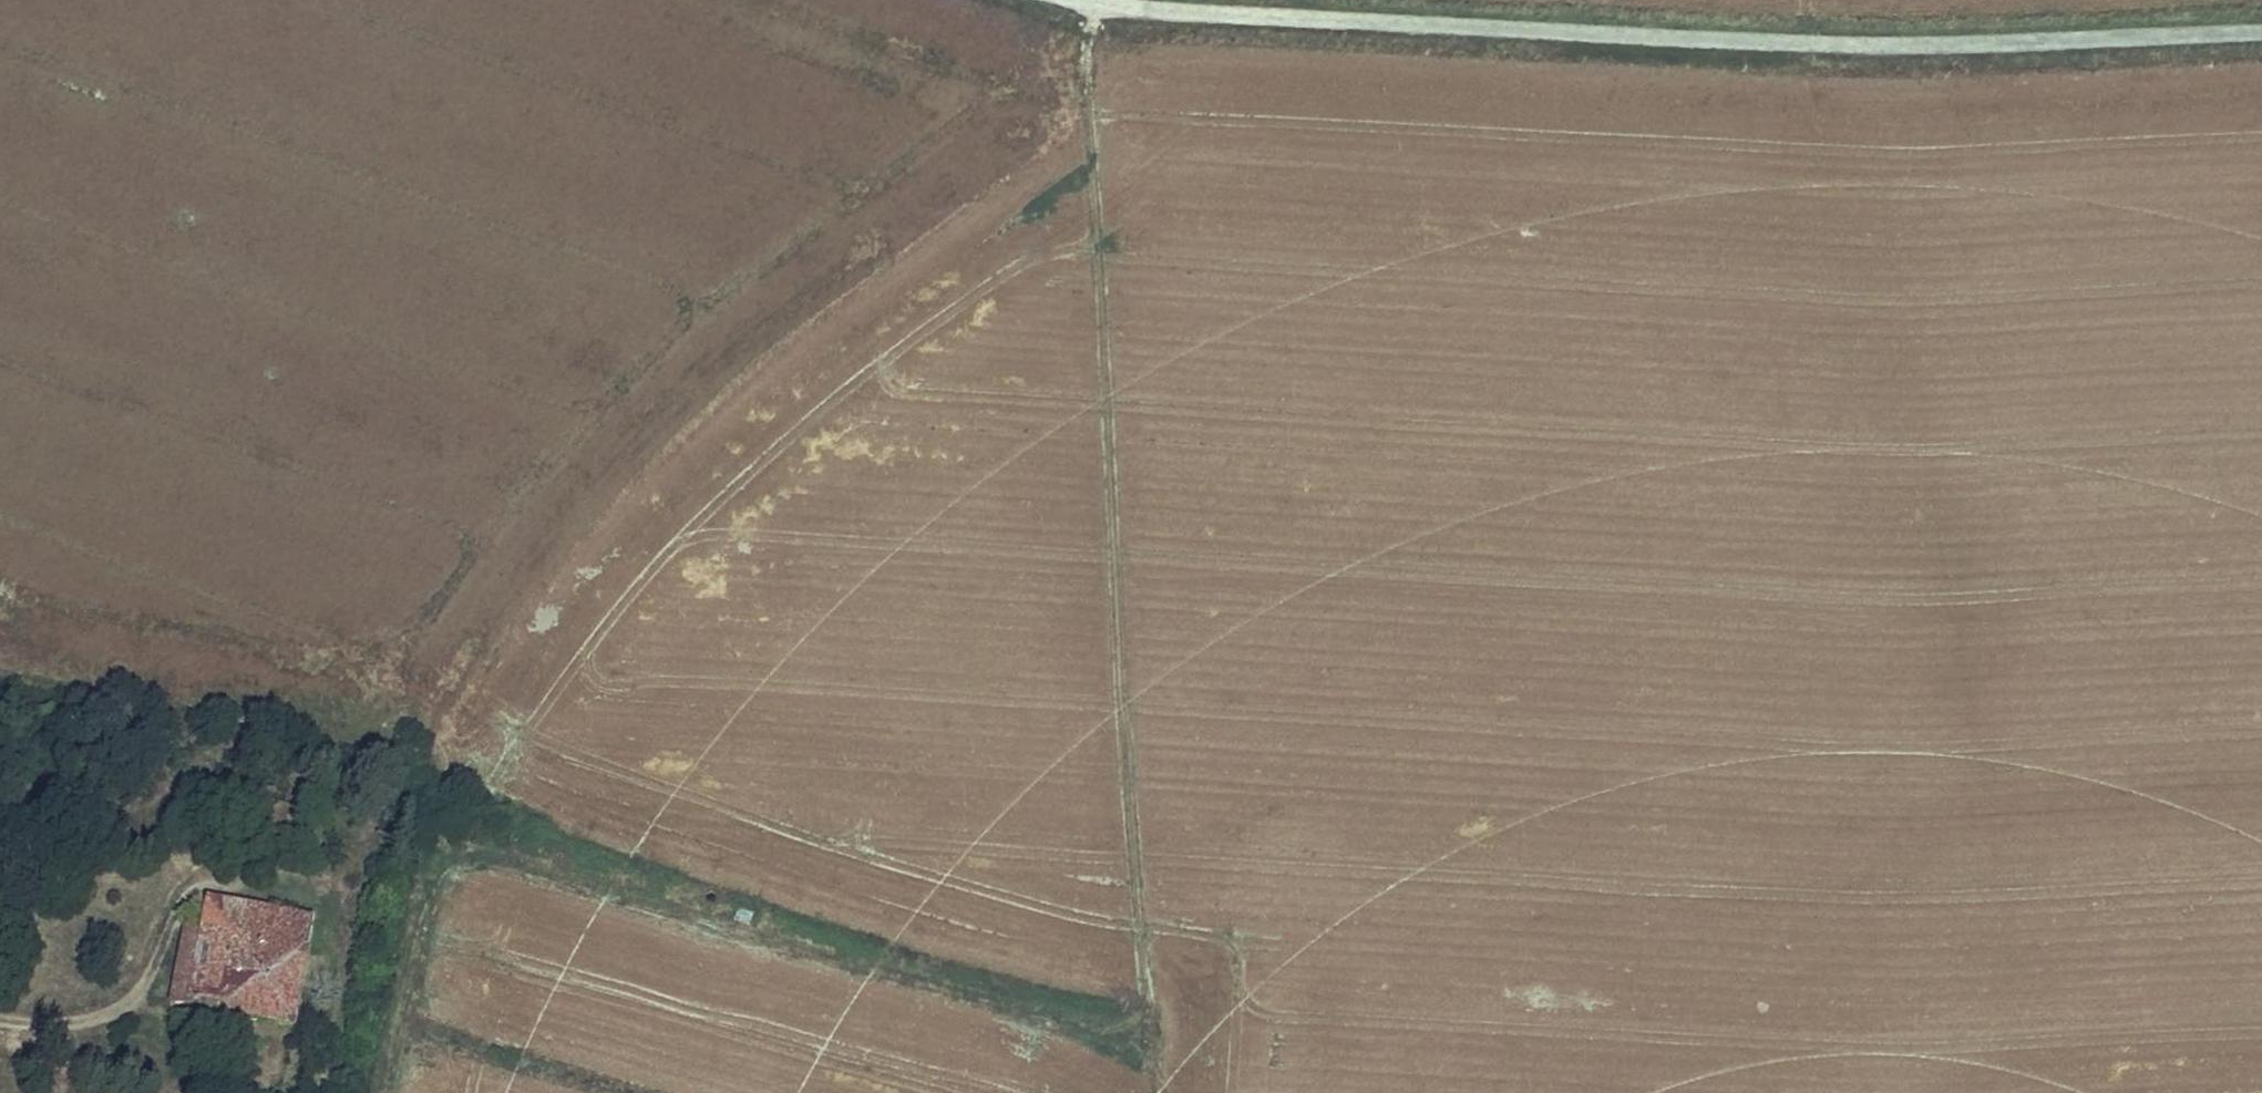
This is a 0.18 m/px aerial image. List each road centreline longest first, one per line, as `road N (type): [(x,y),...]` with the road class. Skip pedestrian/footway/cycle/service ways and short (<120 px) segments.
road 1 (unclassified): [(2261,30),(1891,45),(1077,0)]

